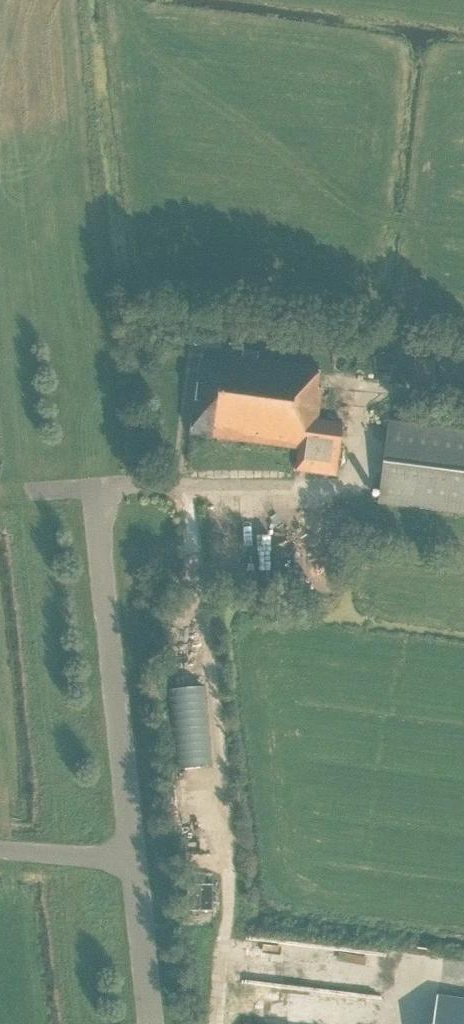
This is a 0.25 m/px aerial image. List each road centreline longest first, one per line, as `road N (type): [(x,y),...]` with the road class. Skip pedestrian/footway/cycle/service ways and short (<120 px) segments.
road 1 (track): [(212,1023),(228,906),(220,768),(192,523),(173,490)]
road 2 (residential): [(94,489),(134,858)]
road 3 (residential): [(134,858),(152,1023)]
road 4 (residential): [(0,848),(134,858)]

